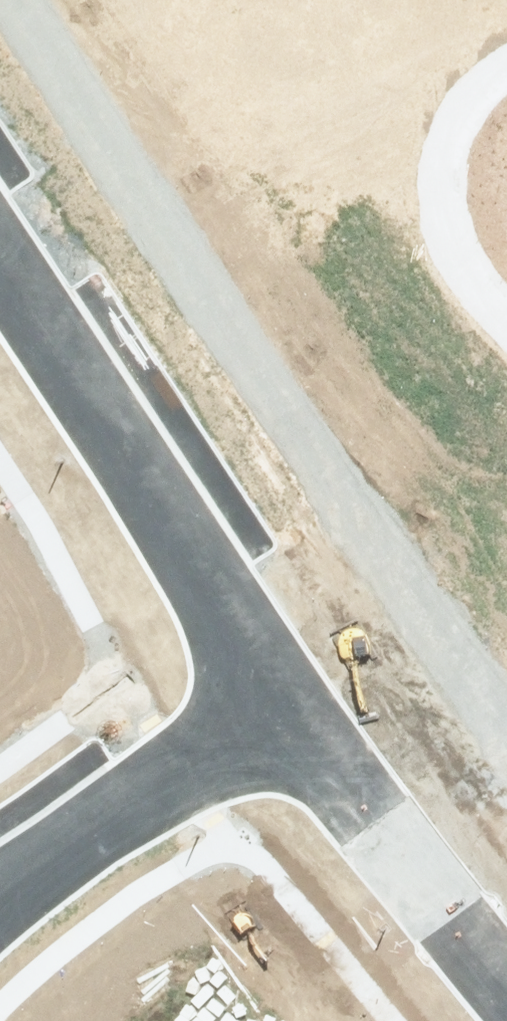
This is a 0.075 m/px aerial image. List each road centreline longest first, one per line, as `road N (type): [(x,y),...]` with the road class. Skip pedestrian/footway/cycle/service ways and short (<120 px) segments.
road 1 (residential): [(279,697),(0,260)]
road 2 (residential): [(506,972),(279,697)]
road 3 (residential): [(0,900),(279,697)]
road 4 (track): [(456,218),(429,116),(474,31),(506,20)]

